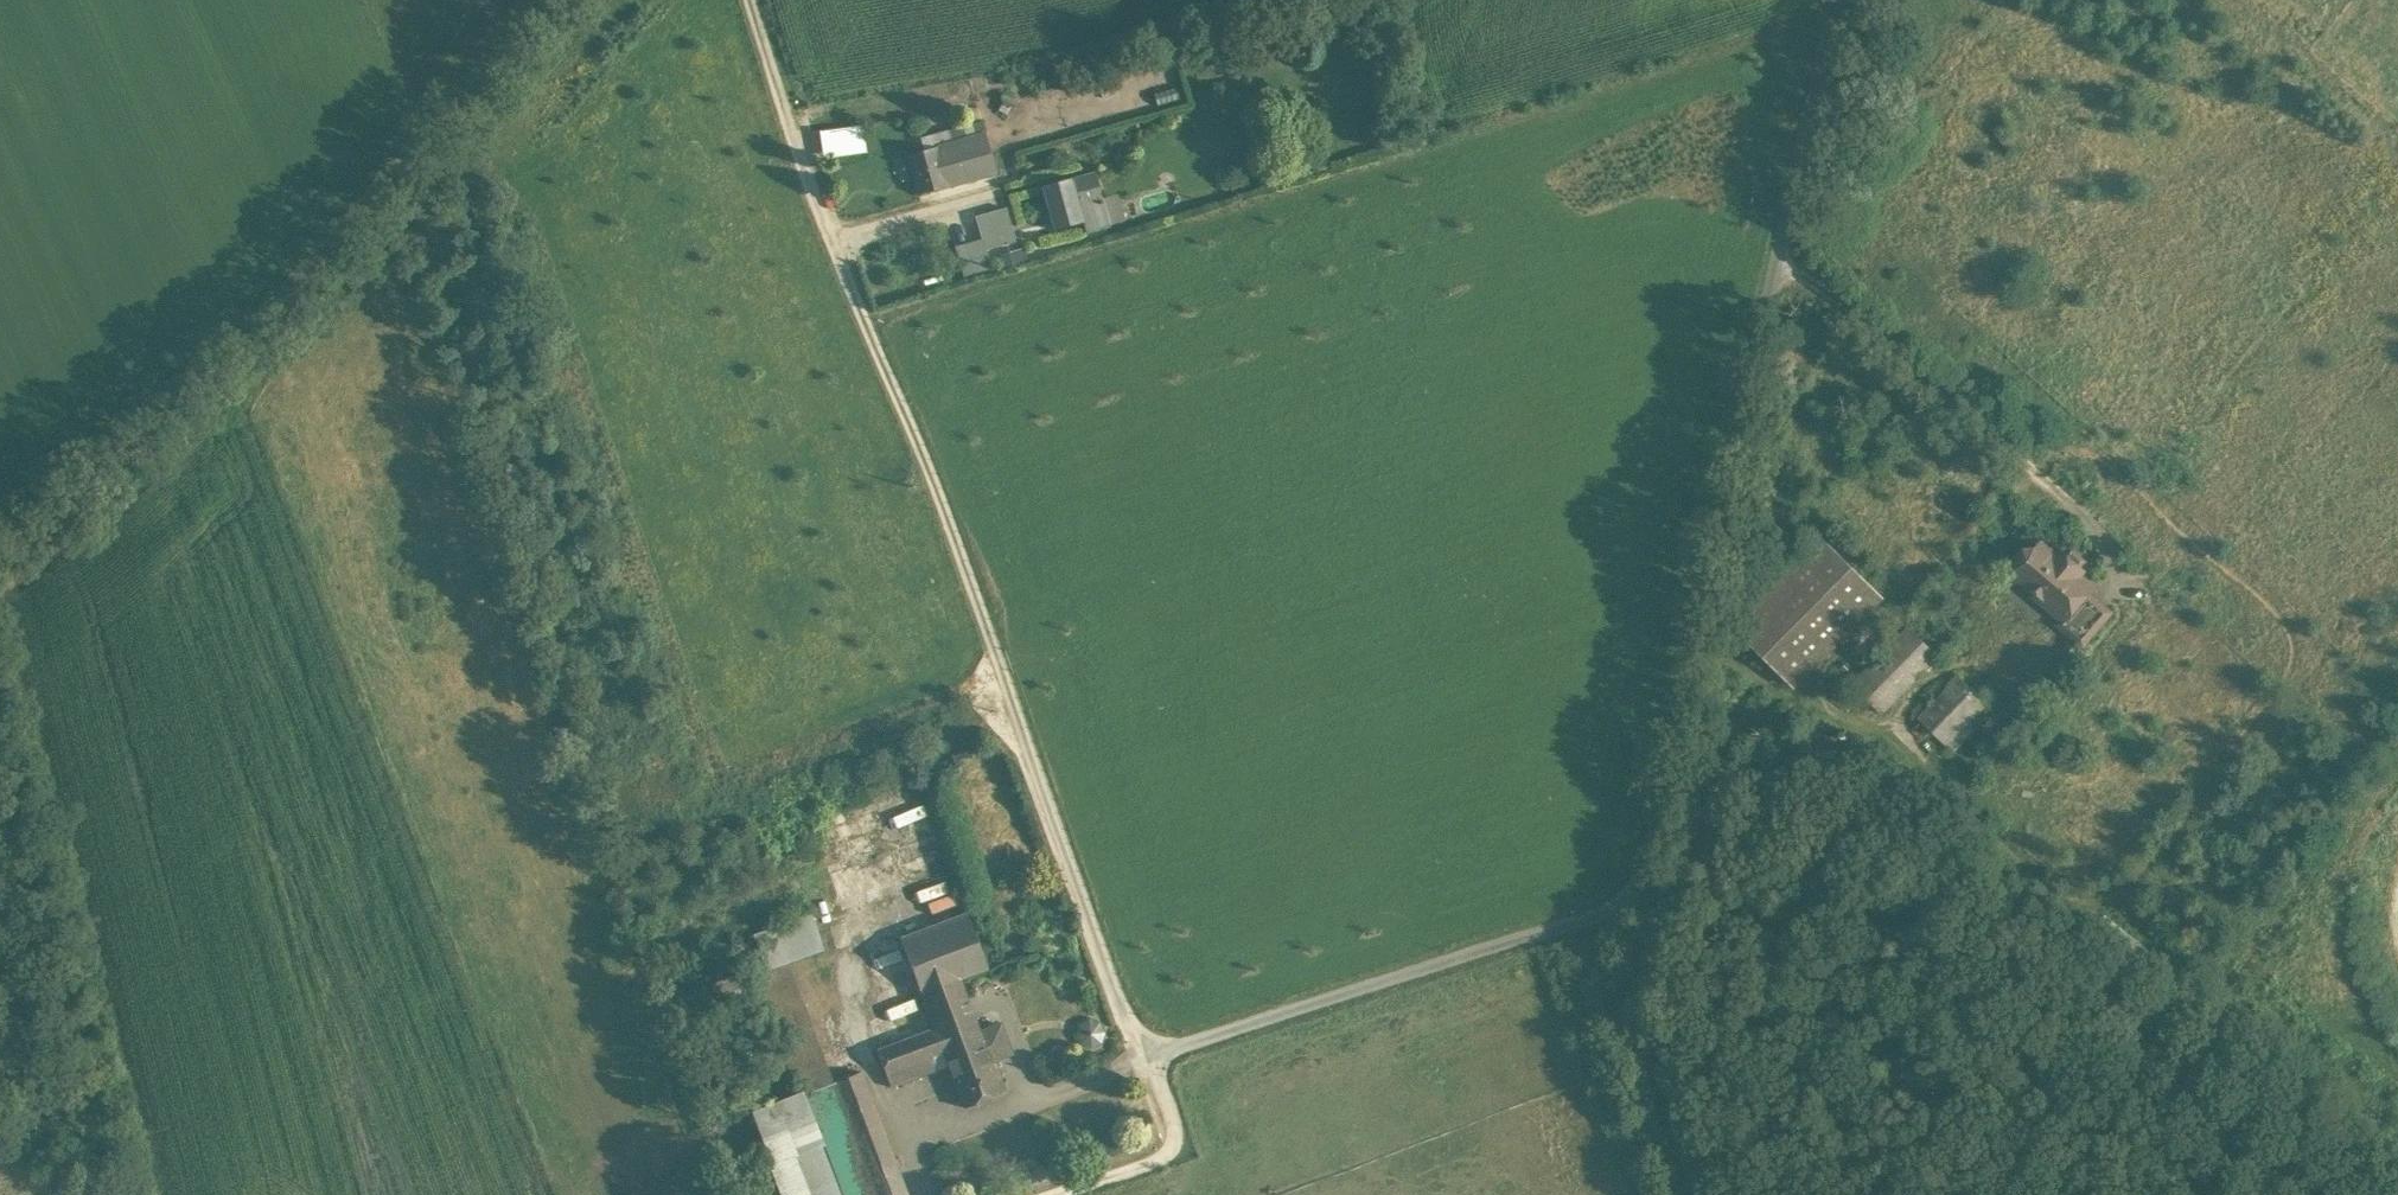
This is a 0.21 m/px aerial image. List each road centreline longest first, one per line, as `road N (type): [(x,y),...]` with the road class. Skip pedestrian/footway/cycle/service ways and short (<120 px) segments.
road 1 (track): [(1063,1194),(1171,1151),(1174,1127),(926,466),(827,235),(750,0)]
road 2 (track): [(1143,1056),(1734,503),(1850,0)]
road 3 (track): [(1845,675),(1747,752),(1642,980),(1652,1061),(1699,1194)]
road 4 (track): [(2348,1194),(2181,1050),(1940,916),(1861,859)]
road 5 (track): [(1845,675),(1934,579),(2023,451),(1791,252)]
road 6 (track): [(2141,594),(2123,541),(2023,451)]
road 7 (track): [(985,195),(827,235)]
road 8 (track): [(1861,859),(1706,843)]

